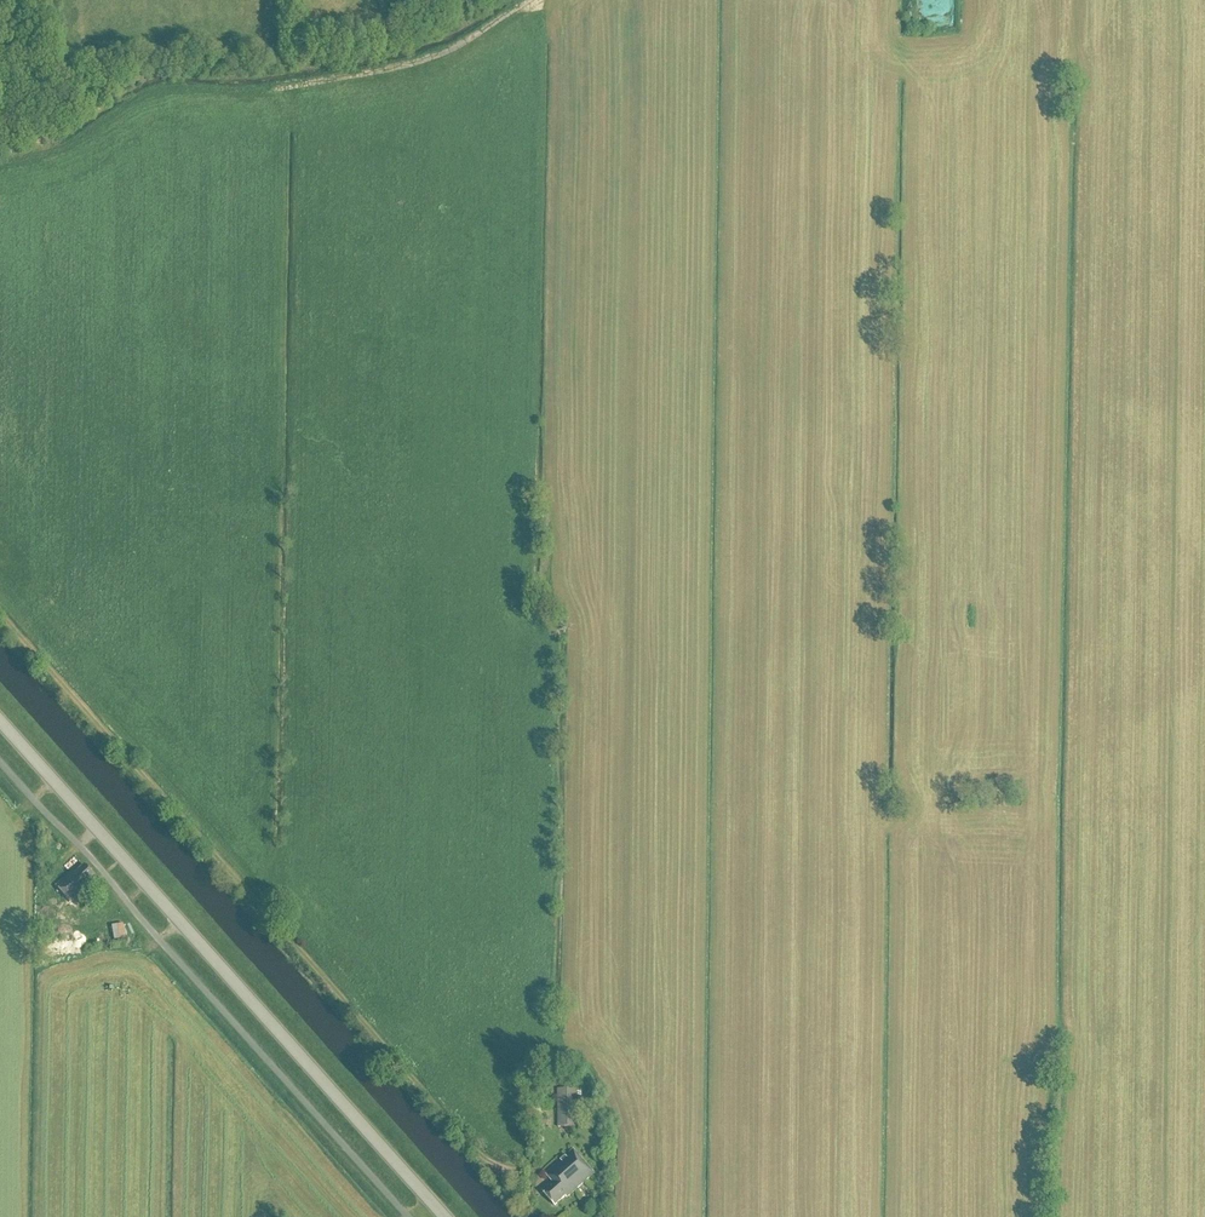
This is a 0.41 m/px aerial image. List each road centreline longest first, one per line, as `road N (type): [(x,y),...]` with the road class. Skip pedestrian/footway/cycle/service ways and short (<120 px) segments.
road 1 (tertiary): [(443,1216),(0,721)]

